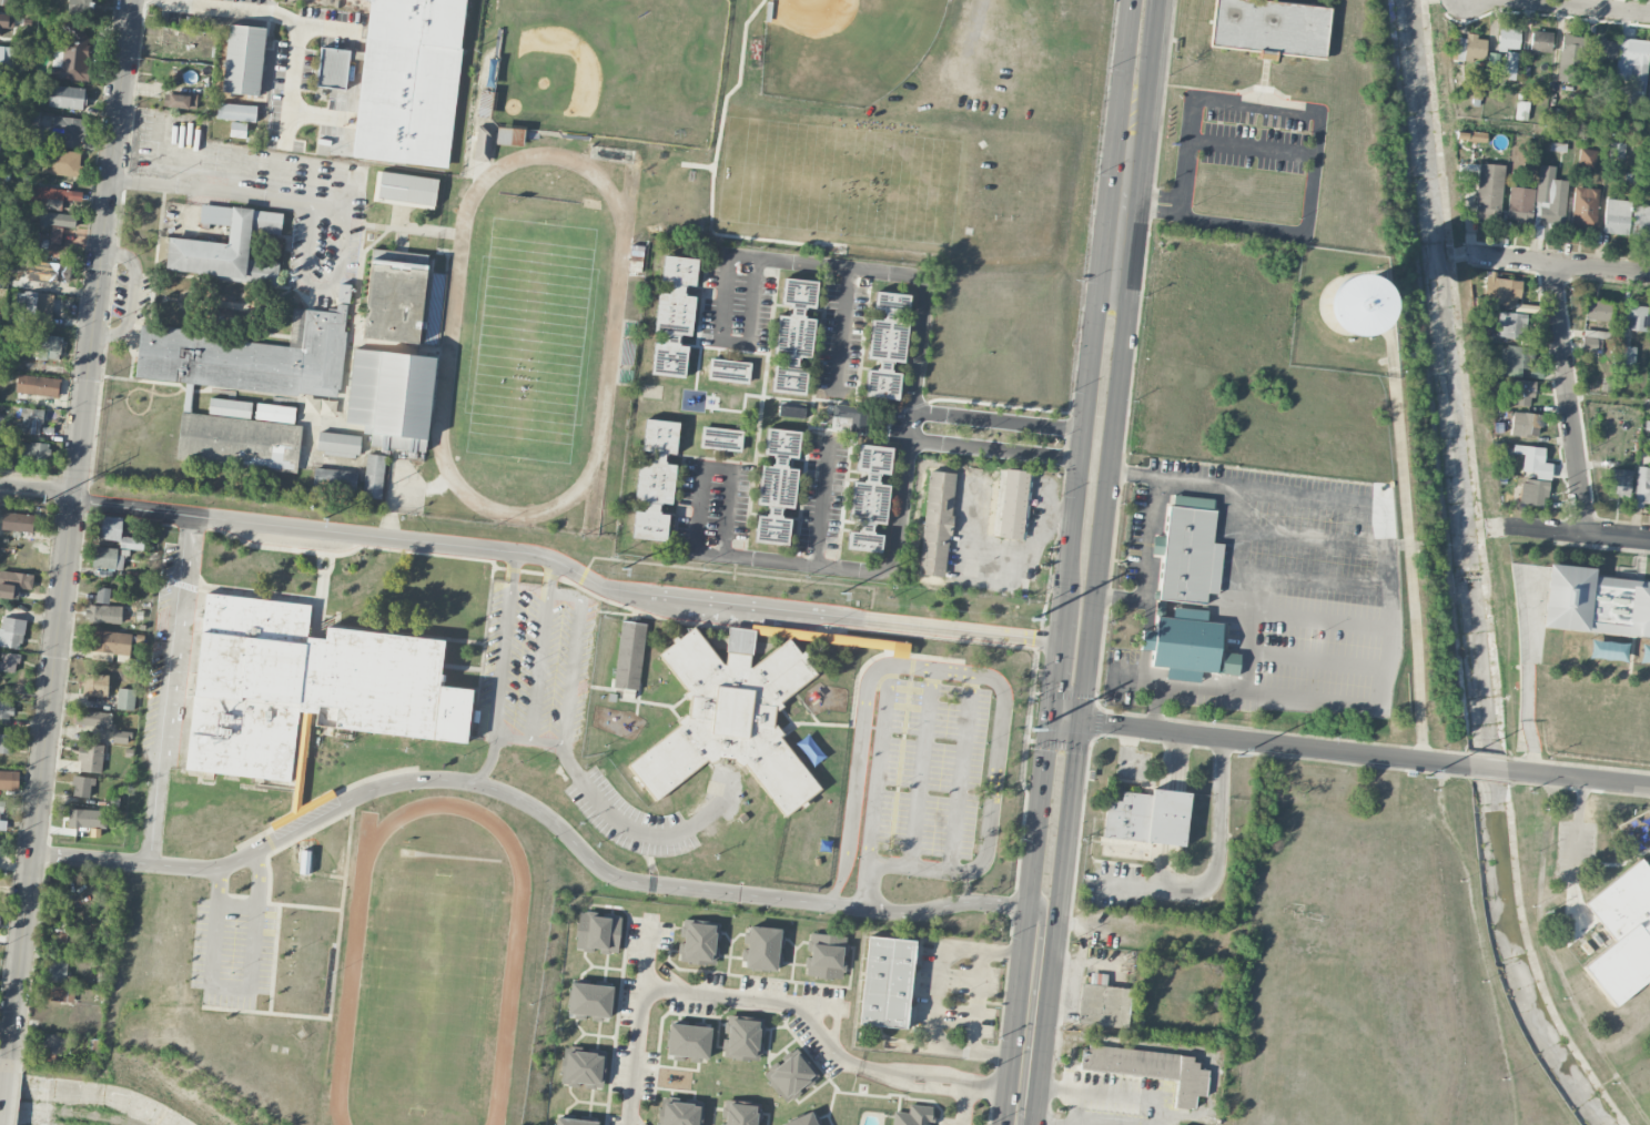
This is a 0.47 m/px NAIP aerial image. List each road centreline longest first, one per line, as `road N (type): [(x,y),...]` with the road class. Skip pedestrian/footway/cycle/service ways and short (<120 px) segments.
road 1 (residential): [(74,500),(514,553),(644,600),(1059,643)]
road 2 (residential): [(9,1060),(74,500)]
road 3 (residential): [(75,494),(133,0)]
road 4 (primary): [(1081,723),(1128,315),(1116,283)]
road 5 (primary): [(1050,720),(1004,1124)]
road 6 (primary): [(1034,1124),(1081,723)]
road 7 (residential): [(1467,766),(1081,723)]
road 8 (primary): [(1116,283),(1096,311),(1061,621)]
road 9 (residential): [(1587,536),(1552,265)]
road 10 (primary): [(1021,1124),(1042,920),(1029,909)]
road 11 (residential): [(1649,275),(1470,256)]
road 12 (primary): [(1116,283),(1133,128)]
road 13 (residential): [(1649,786),(1506,770)]
road 14 (residential): [(1649,542),(1506,529)]
road 15 (primary): [(1133,128),(1153,77),(1162,0)]
road 16 (residential): [(1649,14),(1518,0)]
road 17 (primary): [(1132,0),(1123,75),(1133,128)]

